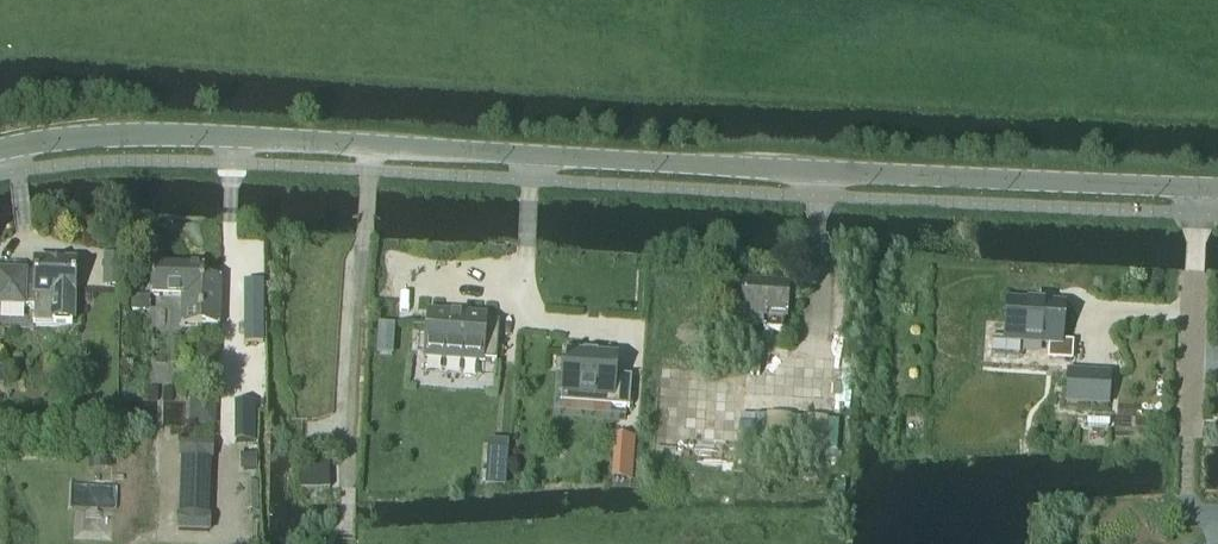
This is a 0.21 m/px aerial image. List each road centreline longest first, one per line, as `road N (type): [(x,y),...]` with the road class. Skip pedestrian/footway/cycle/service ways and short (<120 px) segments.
road 1 (tertiary): [(1198,189),(820,169)]
road 2 (tertiary): [(820,169),(528,153)]
road 3 (tertiary): [(230,138),(84,136),(0,150)]
road 4 (tertiary): [(528,153),(369,145)]
road 5 (tertiary): [(369,145),(230,138)]

